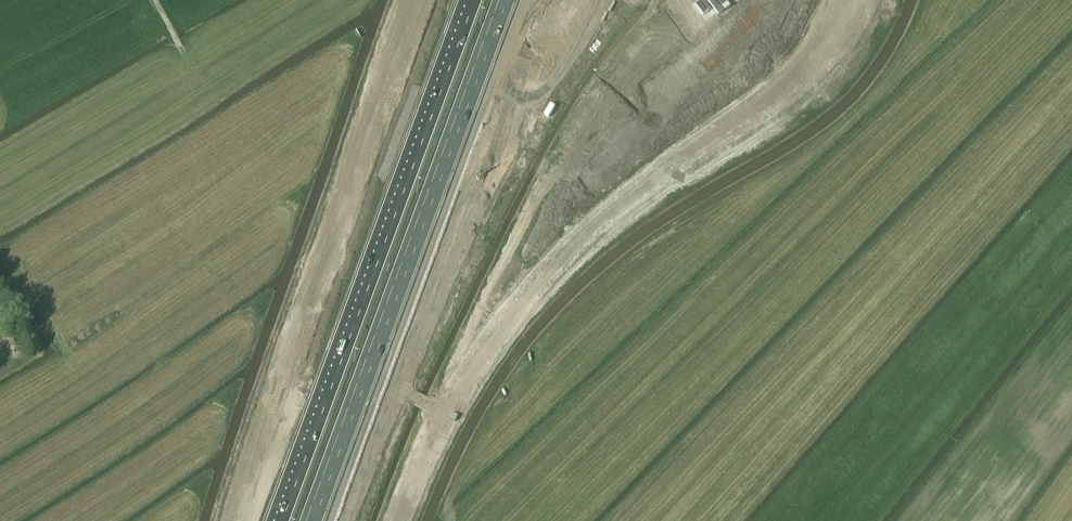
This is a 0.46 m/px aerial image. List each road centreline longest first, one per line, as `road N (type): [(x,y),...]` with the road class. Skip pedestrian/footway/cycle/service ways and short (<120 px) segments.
road 1 (tertiary): [(406,520),(465,380),(542,278),(660,176),(782,100),(818,68),(861,0)]
road 2 (motorway): [(329,520),(373,450),(506,144),(590,0)]
road 3 (motorway): [(311,520),(503,0)]
road 4 (motorway): [(380,252),(281,520)]
road 5 (motorway): [(473,0),(380,252)]
road 6 (motorway): [(443,0),(380,252)]

